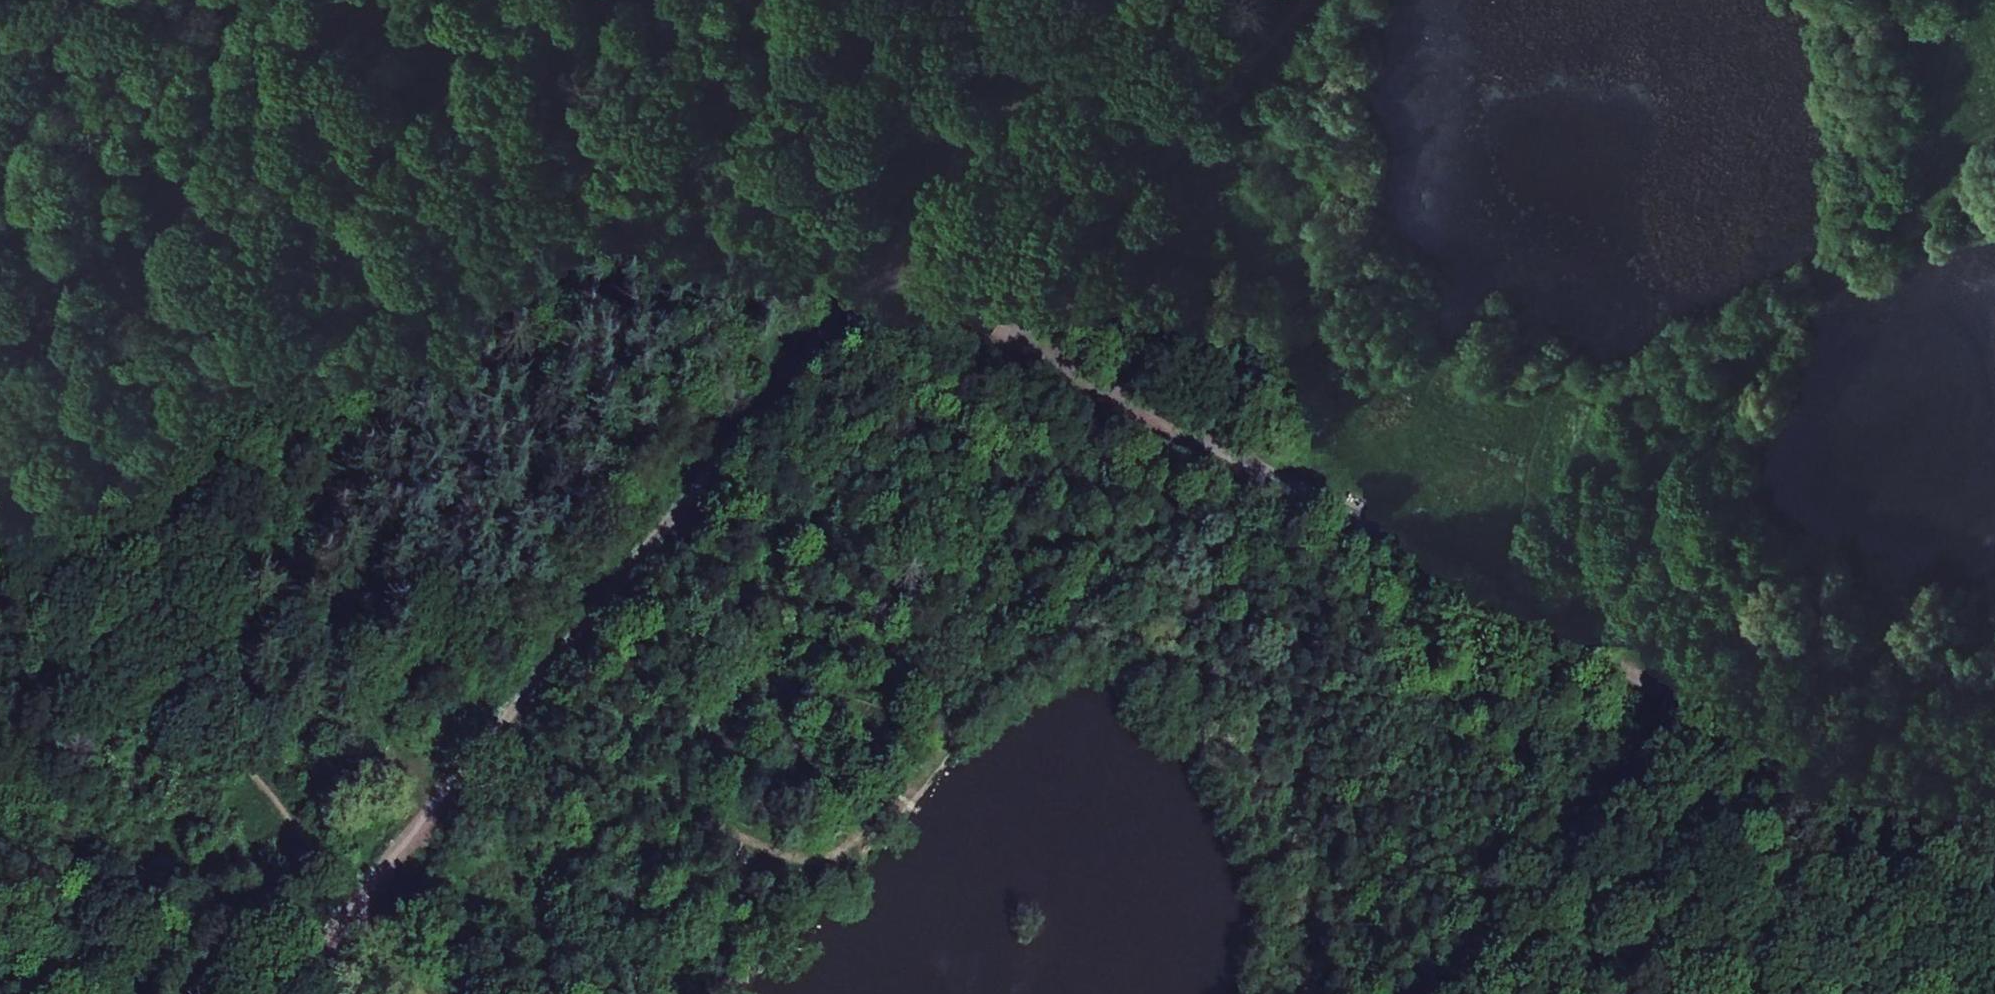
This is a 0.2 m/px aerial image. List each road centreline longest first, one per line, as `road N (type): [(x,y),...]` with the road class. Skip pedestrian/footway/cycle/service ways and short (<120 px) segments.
road 1 (track): [(353,919),(908,283)]
road 2 (track): [(908,283),(1152,0)]
road 3 (track): [(1969,0),(1954,34),(1966,95),(1994,147)]

